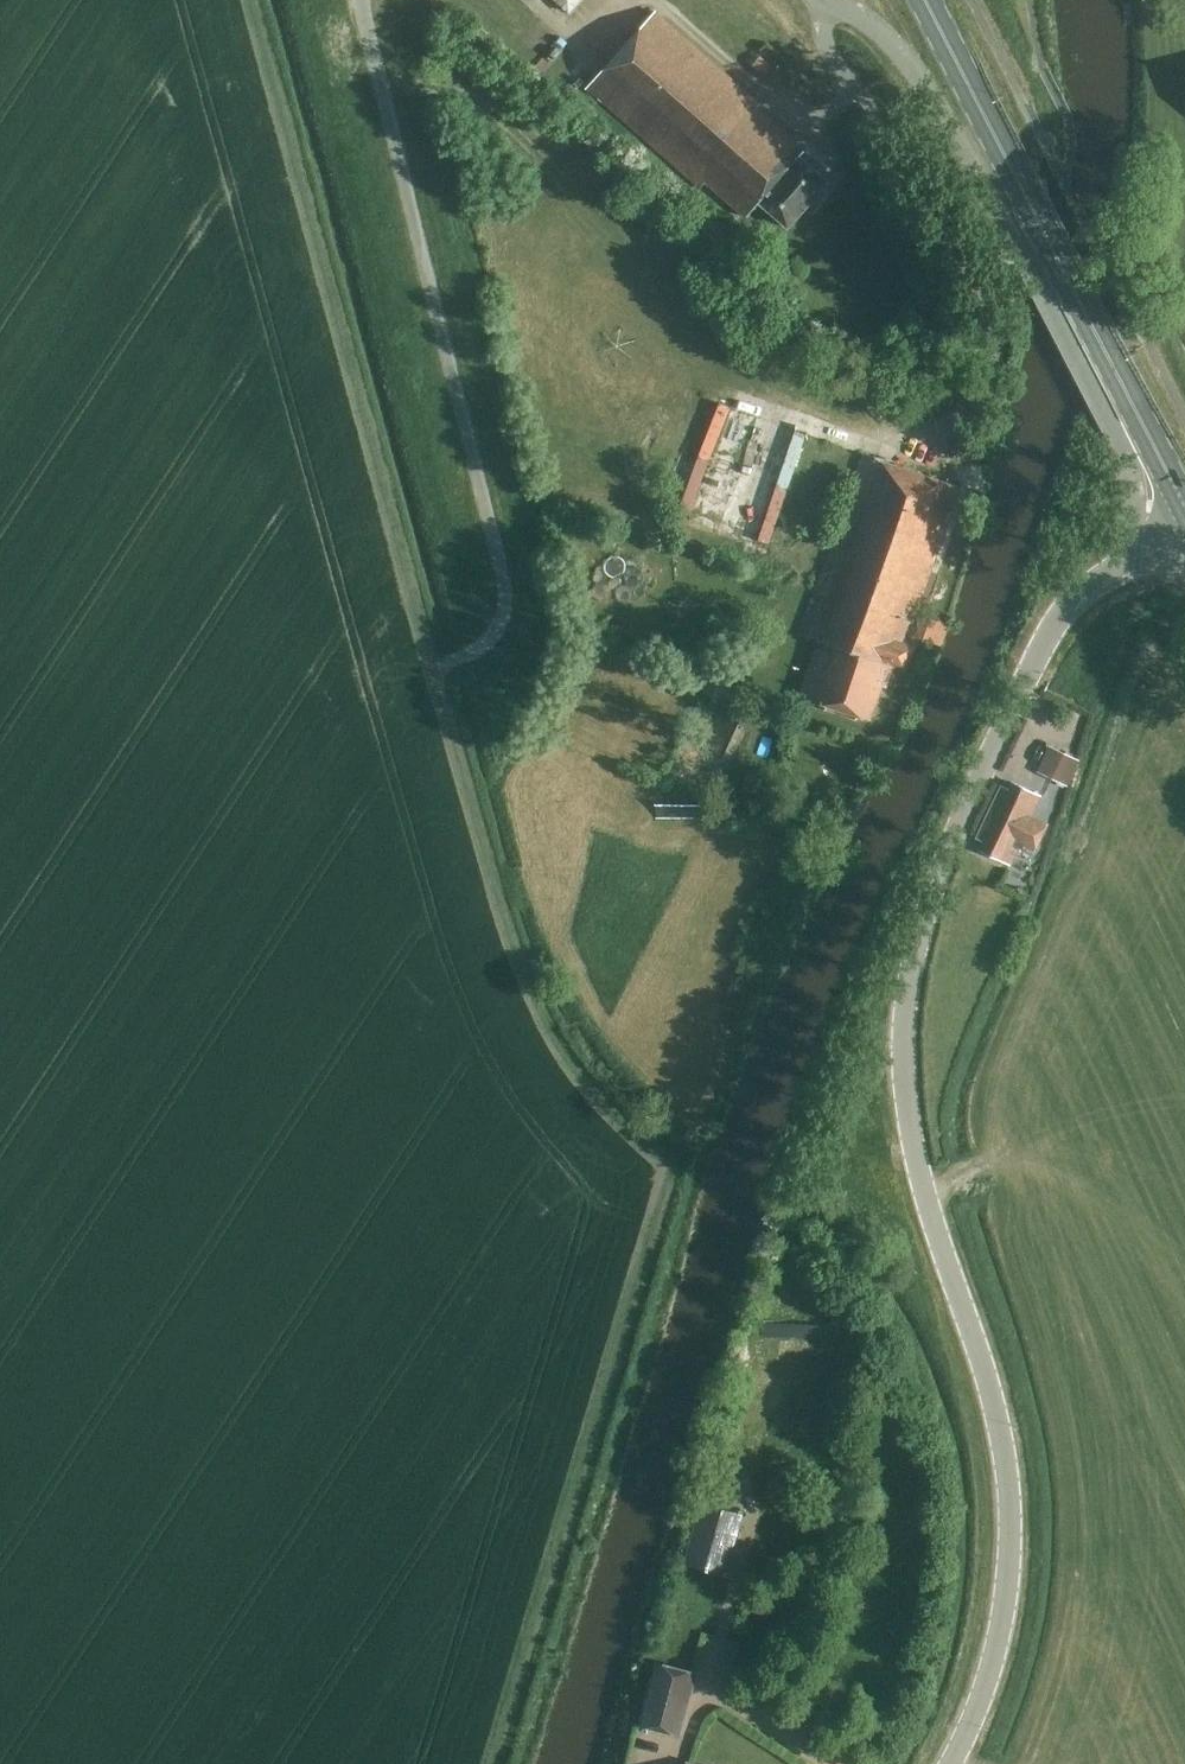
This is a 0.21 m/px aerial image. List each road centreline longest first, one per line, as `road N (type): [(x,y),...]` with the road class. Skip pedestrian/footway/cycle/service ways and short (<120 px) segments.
road 1 (tertiary): [(951,1763),(994,1661),(1010,1528),(996,1418),(918,1156),(905,1061),(910,970),(936,884),(1045,641),(1092,584),(1168,546)]
road 2 (unclassified): [(1168,546),(1017,240),(916,73),(889,41),(833,0)]
road 3 (primary): [(1184,506),(925,0)]

